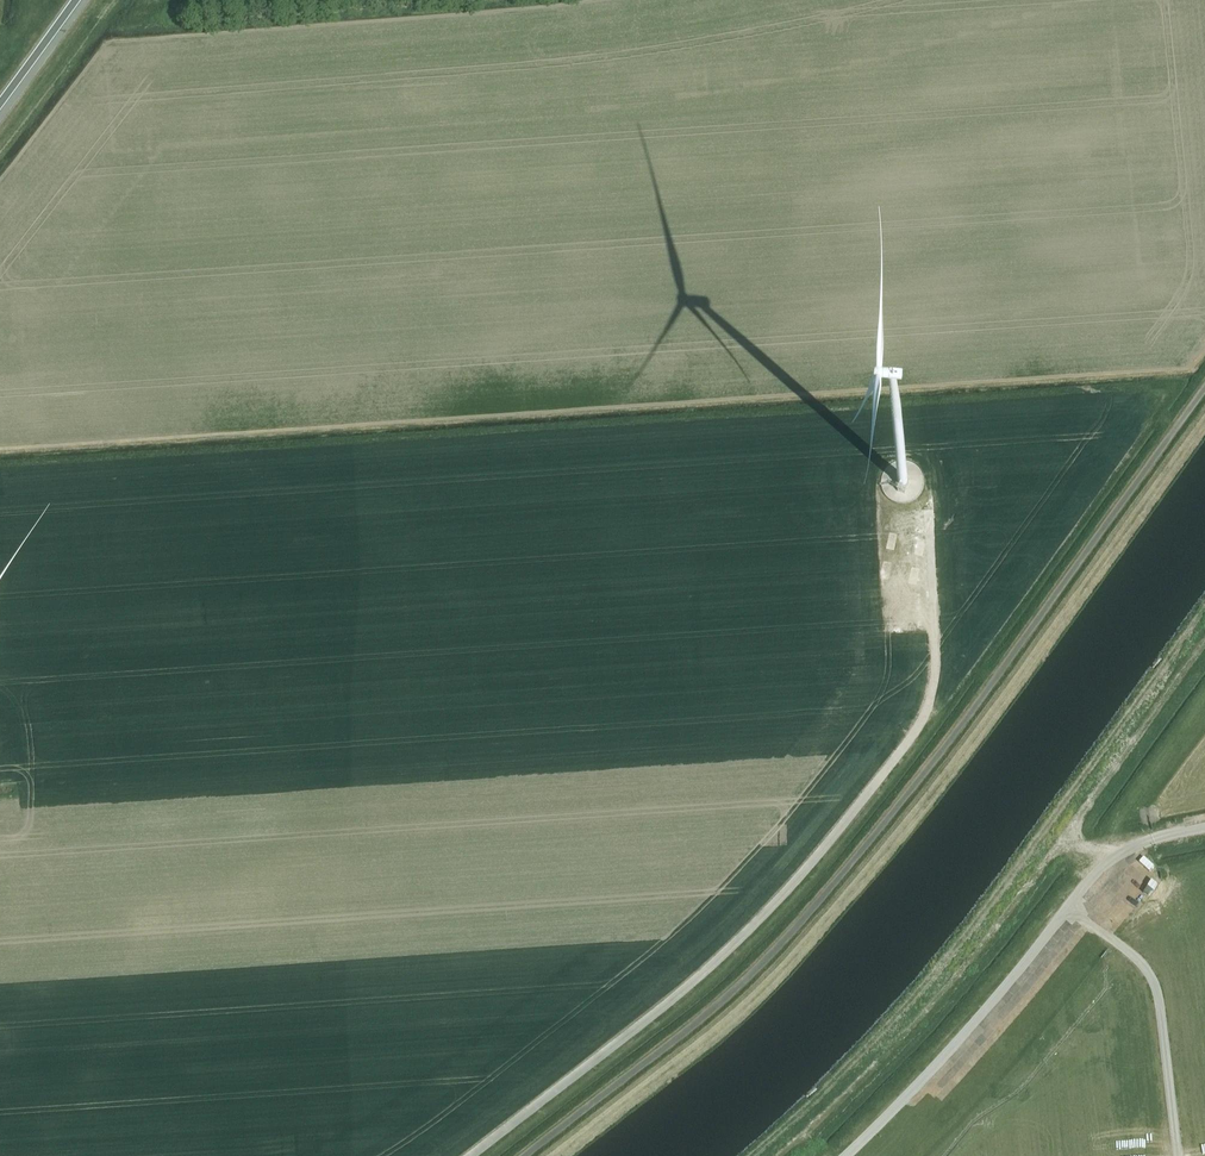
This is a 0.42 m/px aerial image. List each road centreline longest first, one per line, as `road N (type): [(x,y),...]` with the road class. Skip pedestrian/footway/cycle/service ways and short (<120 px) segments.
road 1 (unclassified): [(524,1155),(713,1008),(785,938),(975,707),(1204,386)]
road 2 (unclassified): [(848,1155),(958,1041),(1097,873),(1150,841),(1204,828)]
road 3 (track): [(1123,854),(1083,847),(1048,857),(927,1006),(776,1155)]
road 4 (motorway): [(0,103),(76,0)]

